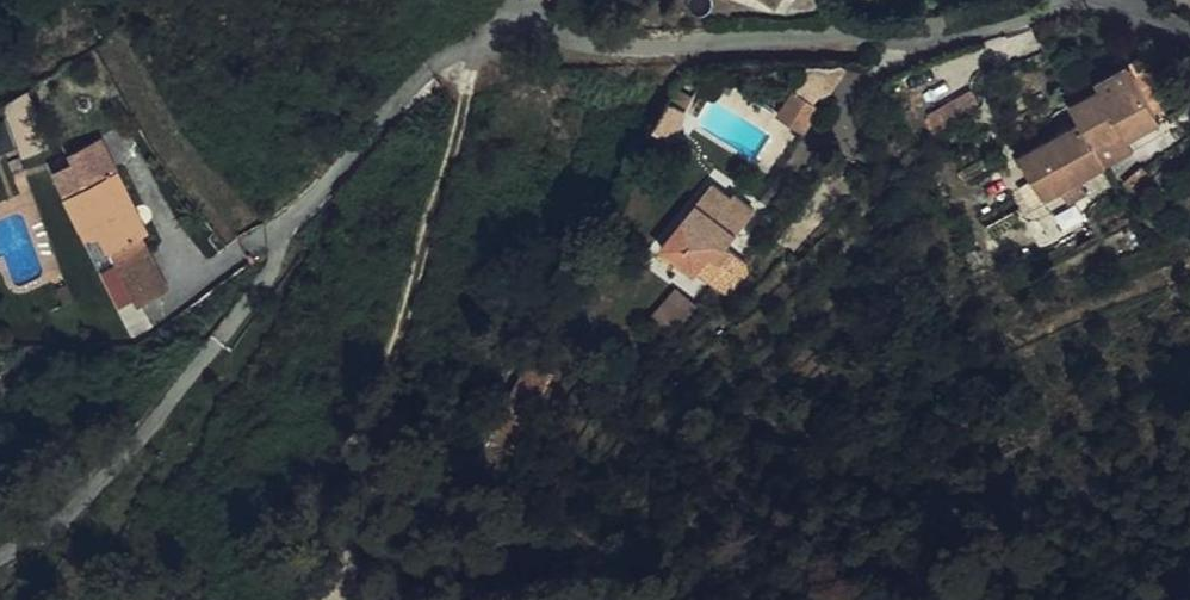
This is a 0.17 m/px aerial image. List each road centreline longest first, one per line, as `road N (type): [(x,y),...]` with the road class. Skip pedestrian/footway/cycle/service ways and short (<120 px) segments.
road 1 (residential): [(526,22),(460,54),(405,95),(277,239),(183,394),(91,499),(0,562)]
road 2 (residential): [(526,22),(565,43),(655,51),(918,36),(1035,9),(1115,8),(1189,31)]
road 3 (track): [(380,599),(408,317),(465,119),(460,54)]

